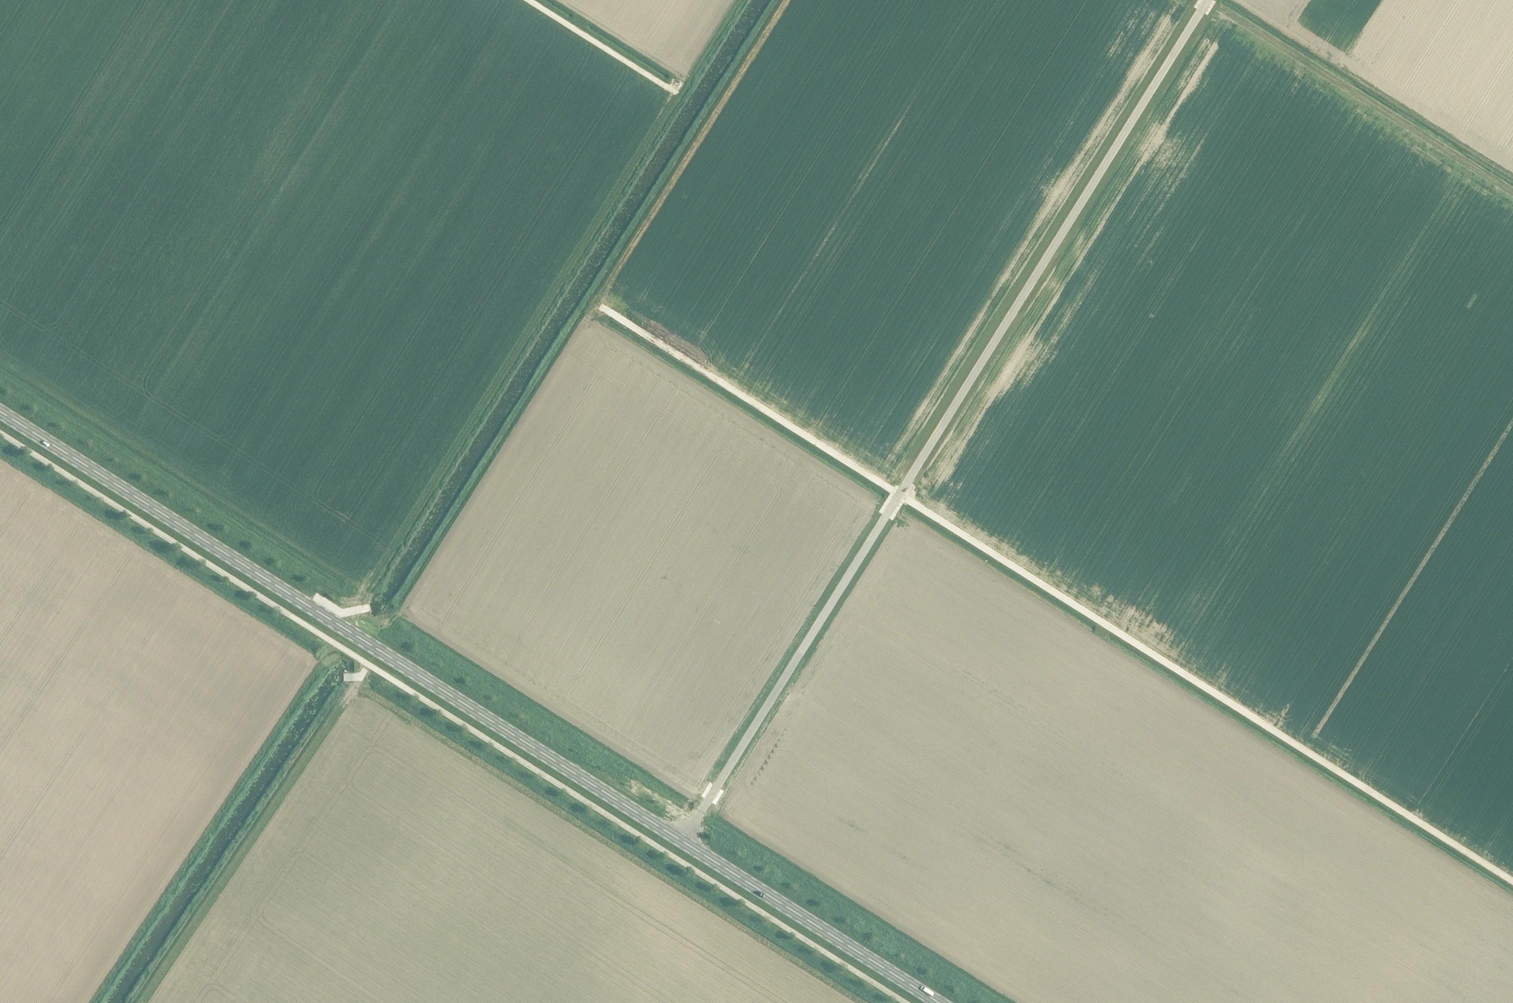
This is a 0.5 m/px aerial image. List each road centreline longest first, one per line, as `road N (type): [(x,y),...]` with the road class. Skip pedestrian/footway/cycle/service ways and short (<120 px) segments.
road 1 (primary): [(939,1002),(0,412)]

